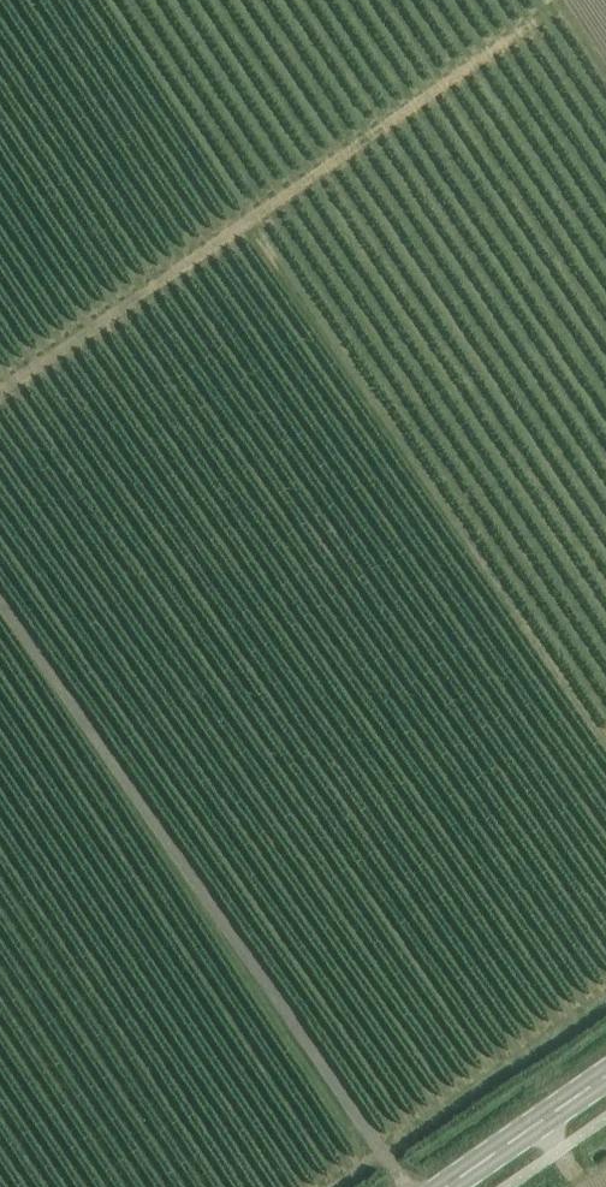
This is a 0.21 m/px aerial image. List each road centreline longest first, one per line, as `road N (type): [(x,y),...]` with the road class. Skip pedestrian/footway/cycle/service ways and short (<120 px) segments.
road 1 (tertiary): [(442,1186),(605,1073)]

